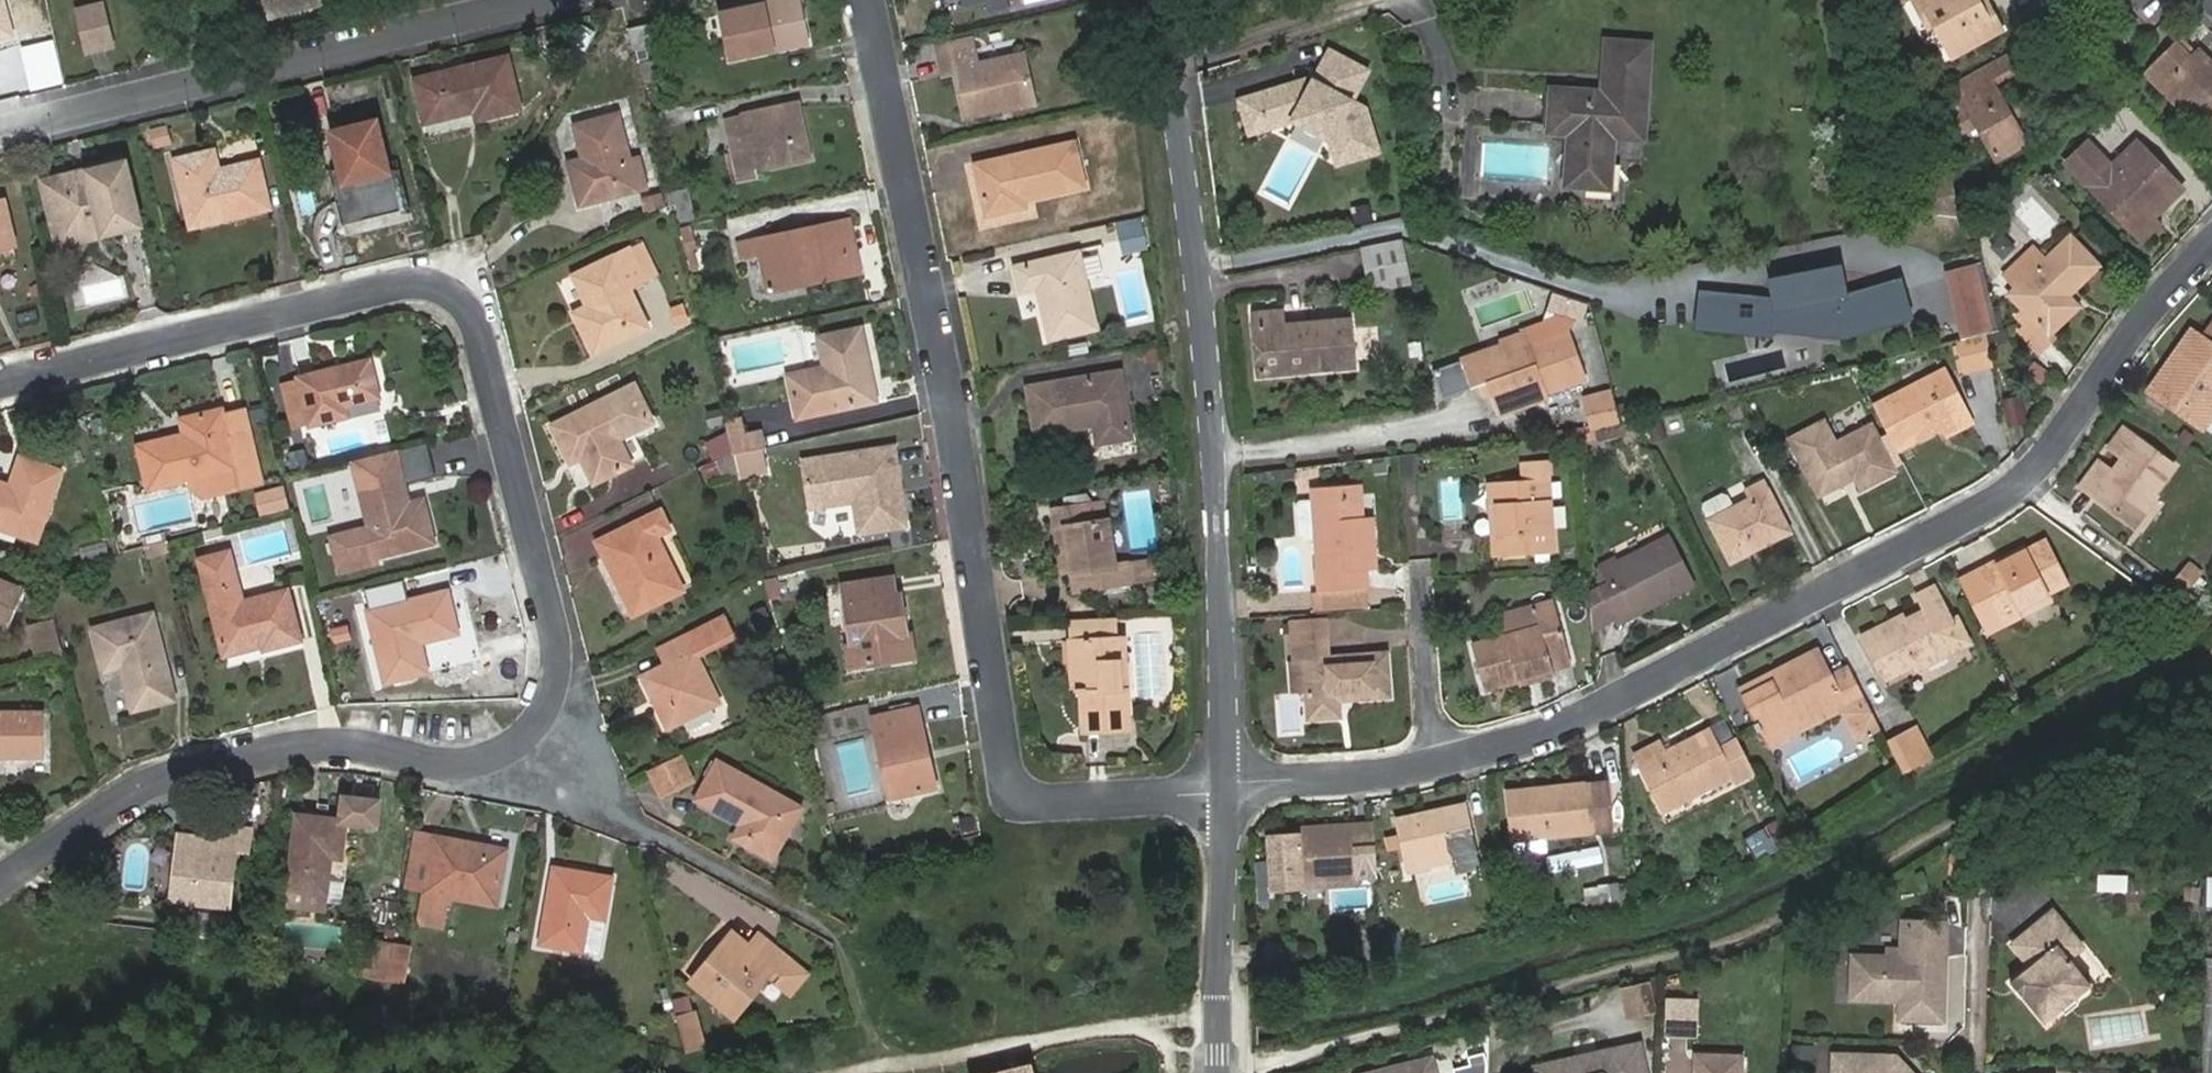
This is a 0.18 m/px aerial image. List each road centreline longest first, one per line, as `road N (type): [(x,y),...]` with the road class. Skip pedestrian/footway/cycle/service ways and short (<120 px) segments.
road 1 (residential): [(0,385),(402,283),(452,292),(480,328),(556,642),(555,677),(535,724),(489,759),(448,764),(363,743),(306,743),(205,763),(141,787),(0,882)]
road 2 (residential): [(869,0),(968,502),(1009,783),(1040,804),(1227,786)]
road 3 (residential): [(1434,766),(1543,734),(1994,504),(2034,471),(2170,293),(2211,251)]
road 4 (unclassified): [(1161,0),(1205,333),(1227,786)]
road 5 (residential): [(534,0),(0,131)]
road 6 (residential): [(1227,786),(1223,1072)]
road 7 (residential): [(1227,786),(1434,766)]
road 8 (residential): [(1434,766),(1420,560)]
road 9 (residential): [(1974,1072),(1980,902)]

